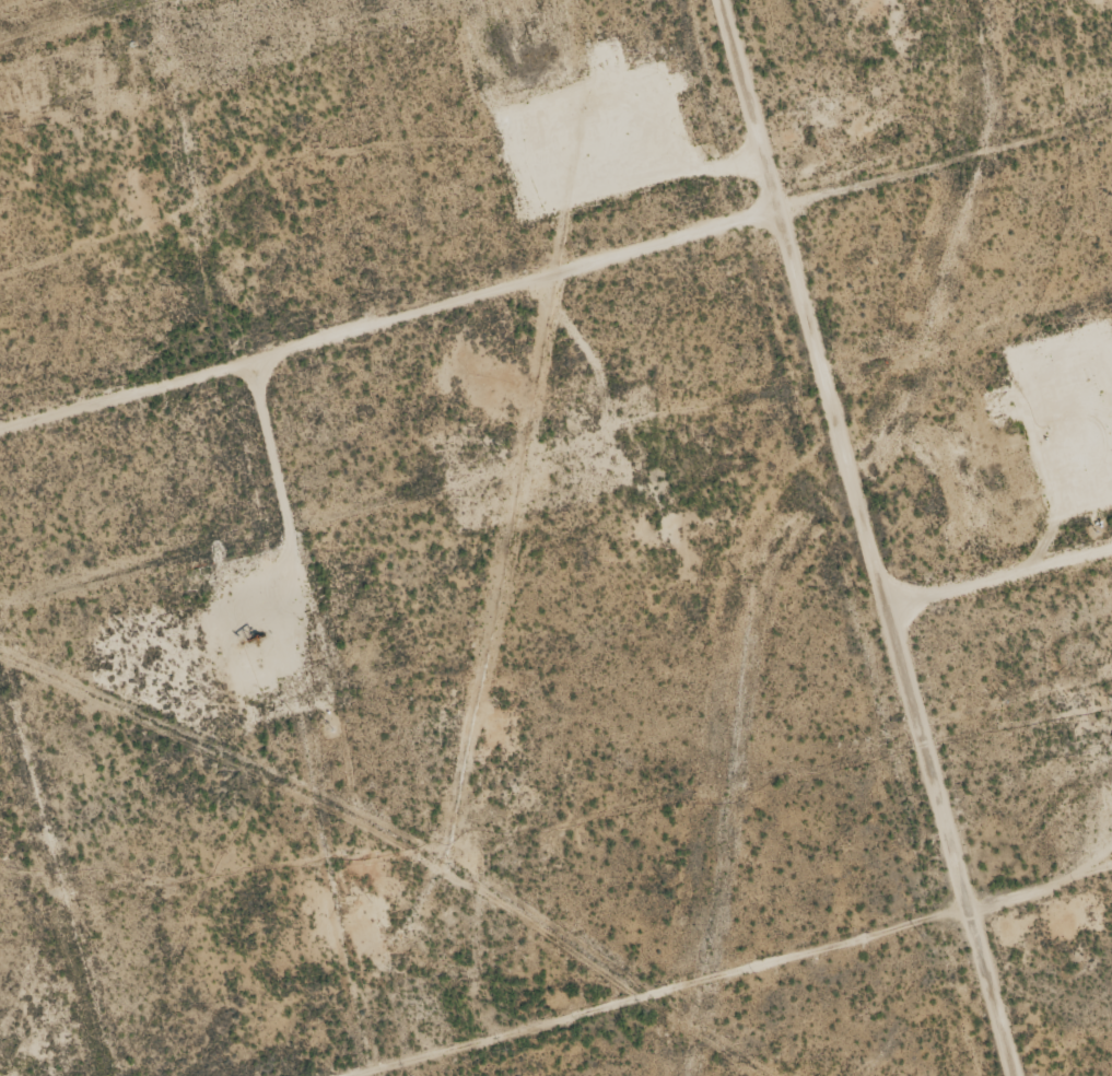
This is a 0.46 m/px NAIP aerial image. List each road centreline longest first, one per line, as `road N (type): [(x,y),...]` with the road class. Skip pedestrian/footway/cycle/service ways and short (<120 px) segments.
road 1 (track): [(731,0),(1031,1075)]

